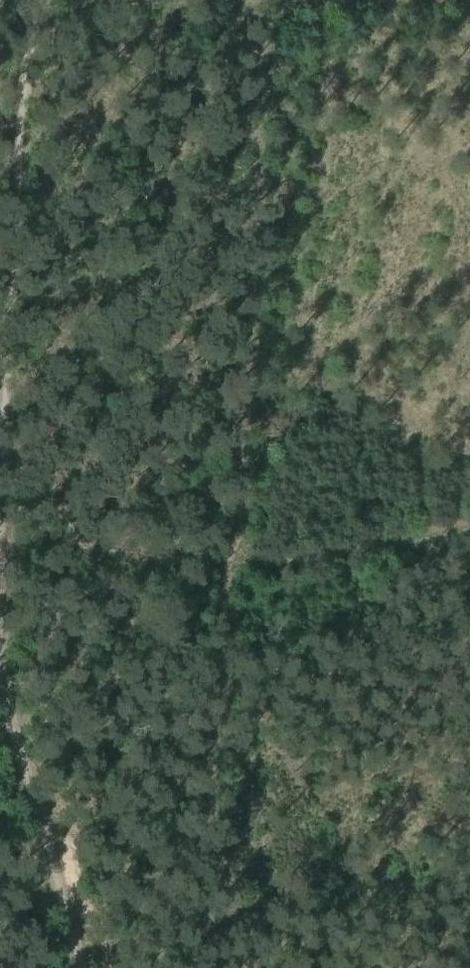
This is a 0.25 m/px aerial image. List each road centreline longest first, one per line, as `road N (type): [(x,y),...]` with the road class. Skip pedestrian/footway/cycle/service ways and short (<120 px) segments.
road 1 (track): [(211,967),(227,810),(233,559),(262,275),(270,0)]
road 2 (track): [(0,625),(77,967)]
road 3 (track): [(38,0),(0,228)]

